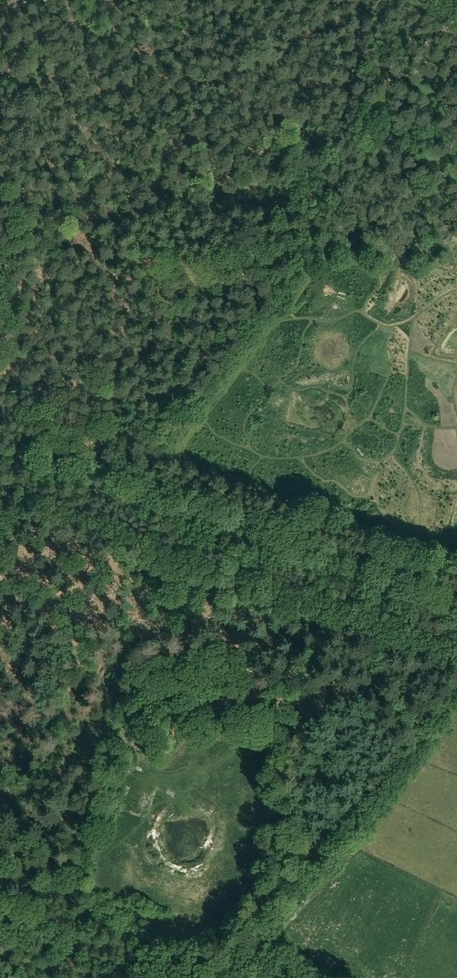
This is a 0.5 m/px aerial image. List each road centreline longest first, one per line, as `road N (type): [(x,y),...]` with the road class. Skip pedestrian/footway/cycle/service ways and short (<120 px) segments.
road 1 (track): [(0,454),(456,622)]

